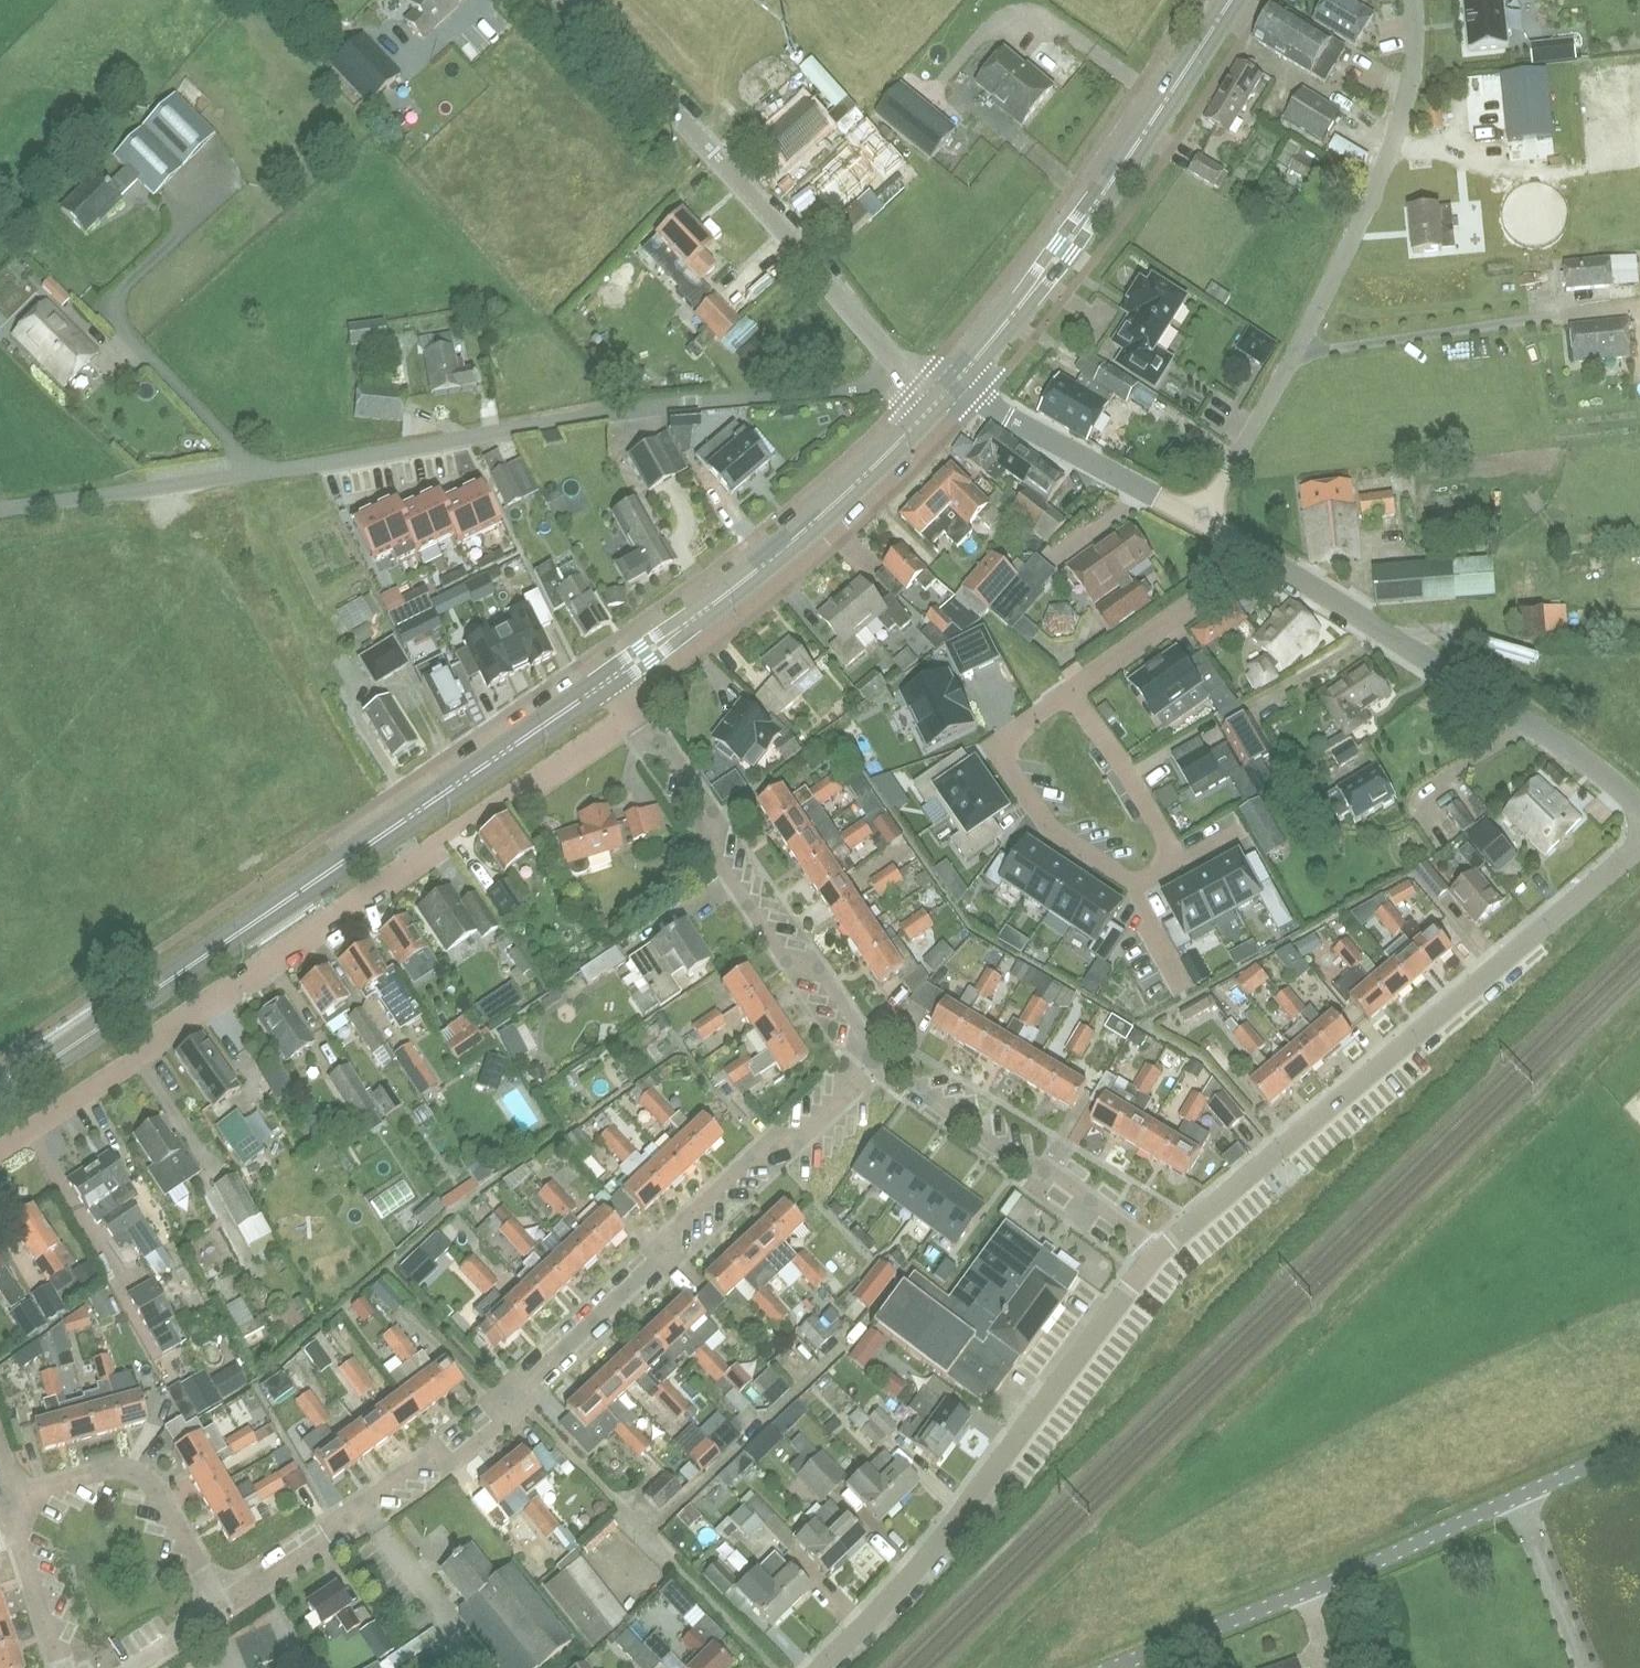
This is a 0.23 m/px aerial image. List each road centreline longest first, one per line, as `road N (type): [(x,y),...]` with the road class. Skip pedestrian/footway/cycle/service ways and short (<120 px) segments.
road 1 (unclassified): [(0,508),(600,413),(870,386),(902,365)]
road 2 (residential): [(224,1606),(437,1459),(877,1059)]
road 3 (residential): [(0,1147),(634,706)]
road 4 (tertiary): [(0,1094),(613,674)]
road 5 (residential): [(1159,1249),(1639,846)]
road 6 (residential): [(1200,520),(1390,160),(1415,73),(1412,0)]
road 7 (unclassified): [(1120,1667),(1639,1450)]
road 8 (residential): [(821,1667),(922,1564),(1159,1249)]
road 9 (unclassified): [(902,365),(572,0)]
road 10 (unclassified): [(1639,812),(1467,685),(1238,546)]
road 11 (tertiary): [(950,387),(1064,246),(1224,0)]
road 12 (residential): [(877,1059),(817,965),(785,956),(707,844),(713,812),(634,706)]
road 13 (tertiary): [(613,674),(768,562),(950,387)]
road 14 (residential): [(1159,1249),(1053,1174),(1024,1167),(877,1059)]
road 15 (residential): [(1074,684),(1008,735),(1004,762),(1013,777),(1038,818),(1113,876),(1138,880),(1179,861)]
road 16 (residential): [(224,1606),(151,1487),(125,1469),(5,1501)]
road 17 (unclassified): [(1200,520),(950,387)]
road 18 (residential): [(1238,546),(1207,591),(1074,684)]
road 19 (residential): [(1179,861),(1074,684)]
road 20 (residential): [(65,1667),(5,1501)]

